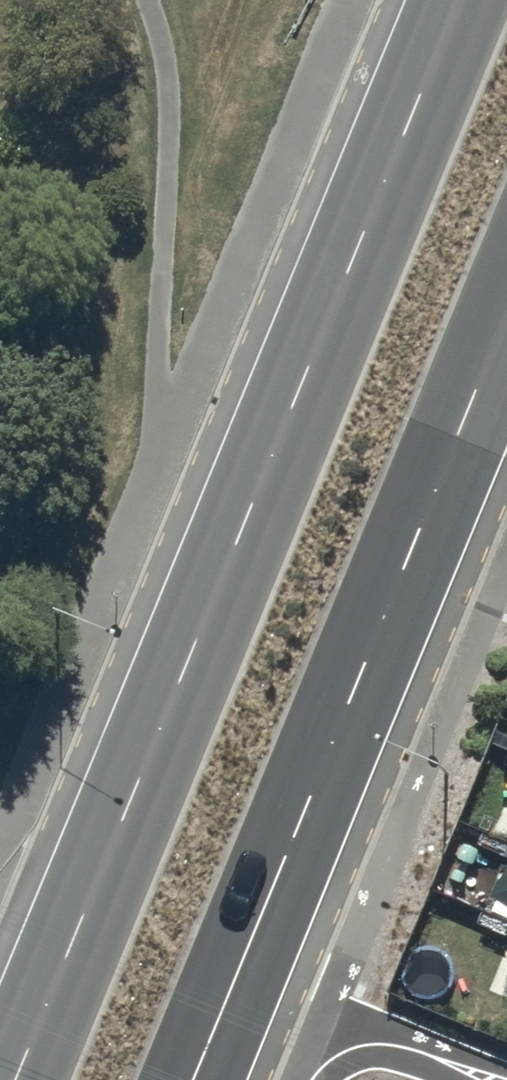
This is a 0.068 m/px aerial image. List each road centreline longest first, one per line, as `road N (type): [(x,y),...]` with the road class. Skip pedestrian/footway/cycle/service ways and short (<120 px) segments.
road 1 (trunk): [(13,1079),(458,0)]
road 2 (trunk): [(506,312),(193,1079)]

